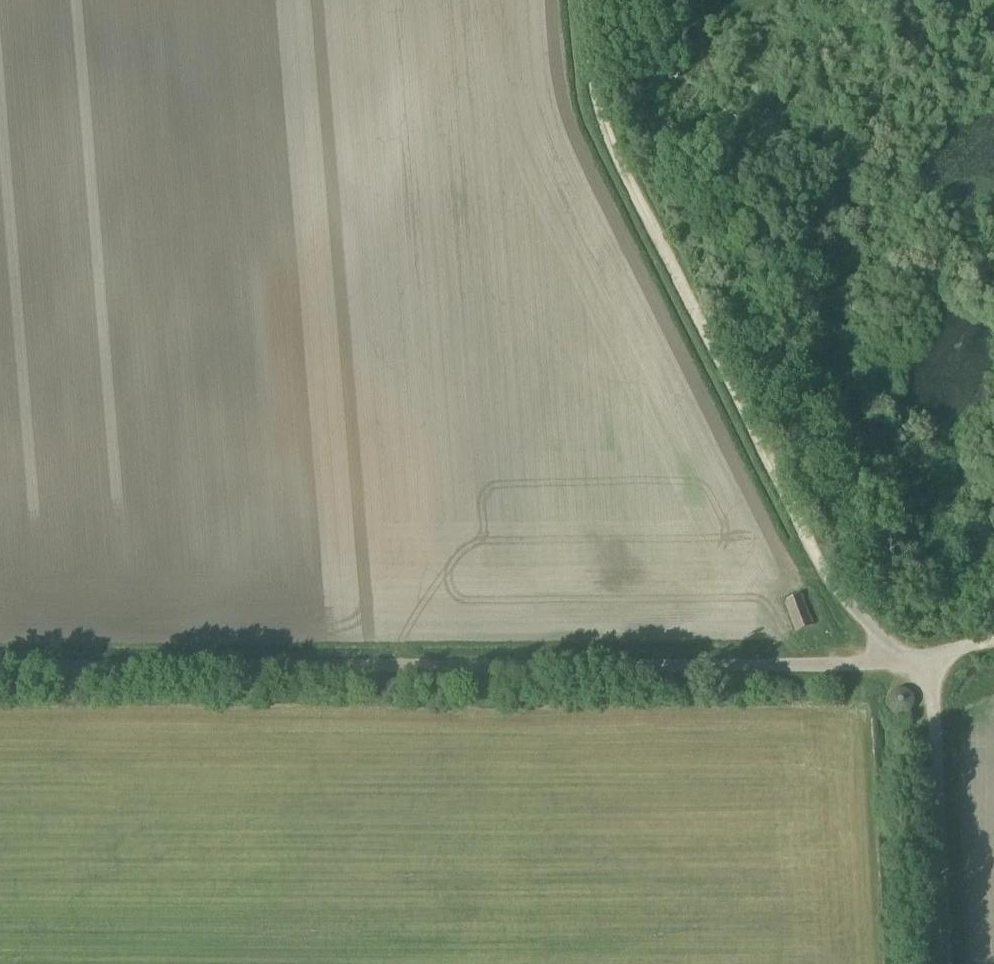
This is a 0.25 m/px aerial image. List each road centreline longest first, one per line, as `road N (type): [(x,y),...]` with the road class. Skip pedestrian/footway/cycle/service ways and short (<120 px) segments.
road 1 (unclassified): [(945,963),(930,658),(0,663)]
road 2 (track): [(889,661),(815,565),(700,333),(629,169),(599,48),(597,0)]

